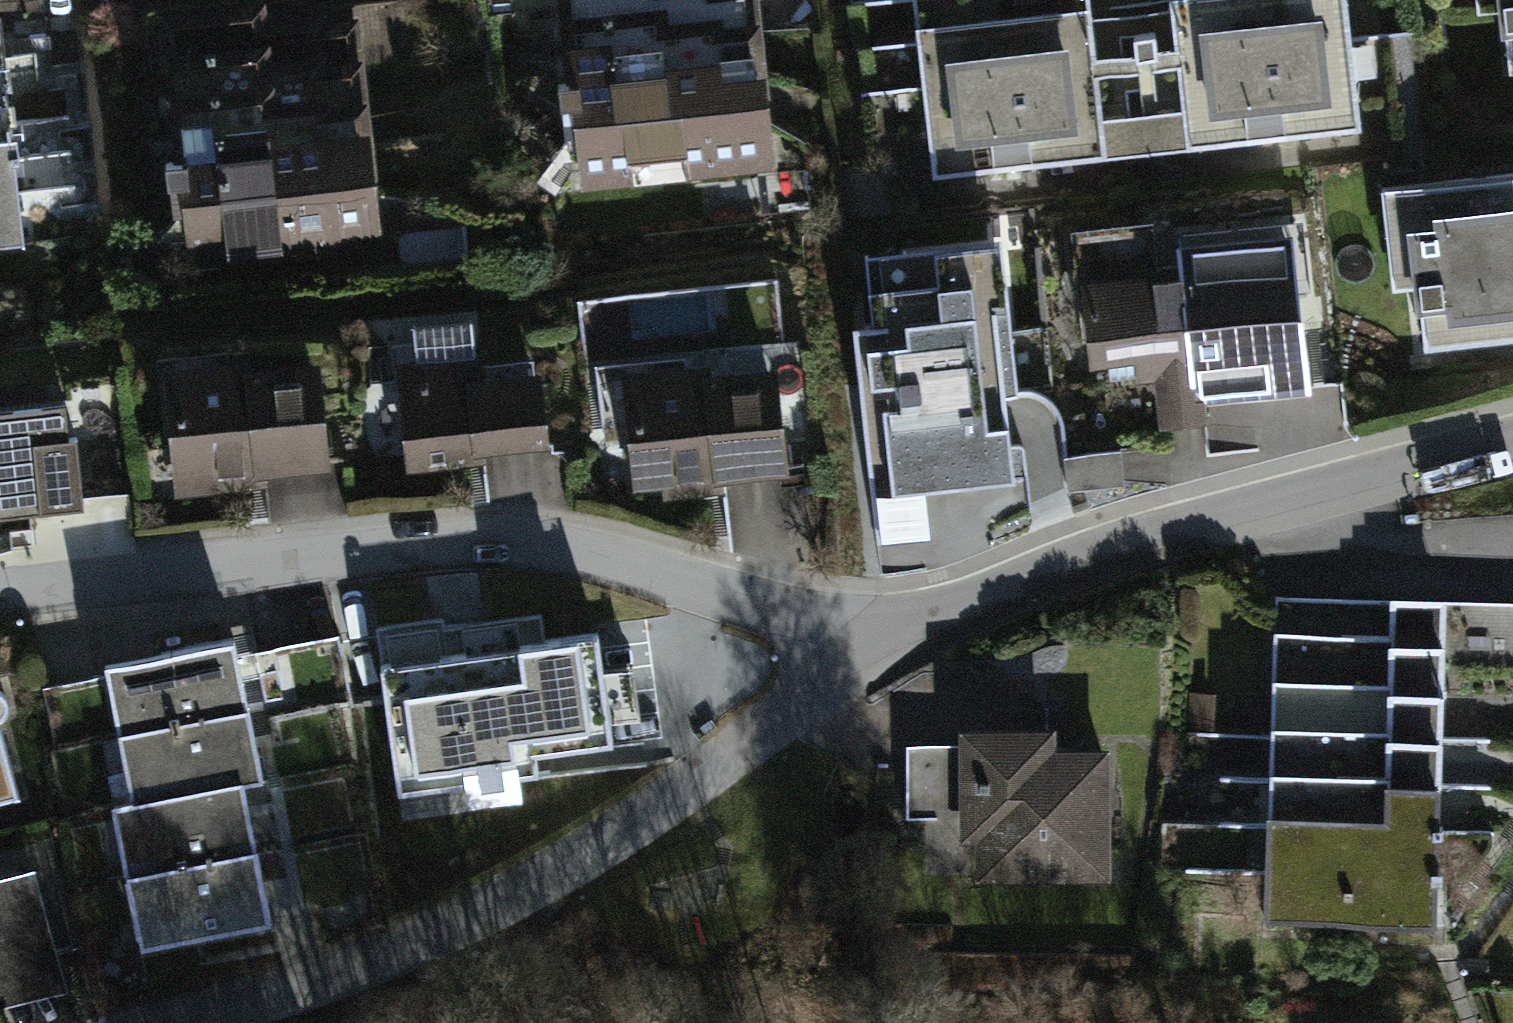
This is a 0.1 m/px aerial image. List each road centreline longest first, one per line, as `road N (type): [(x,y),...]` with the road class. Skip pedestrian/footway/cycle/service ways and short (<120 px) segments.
road 1 (residential): [(0,582),(468,530),(614,534),(762,584),(881,636)]
road 2 (residential): [(881,636),(694,790),(517,898),(184,1022)]
road 3 (residential): [(1512,435),(1018,579),(881,636)]

